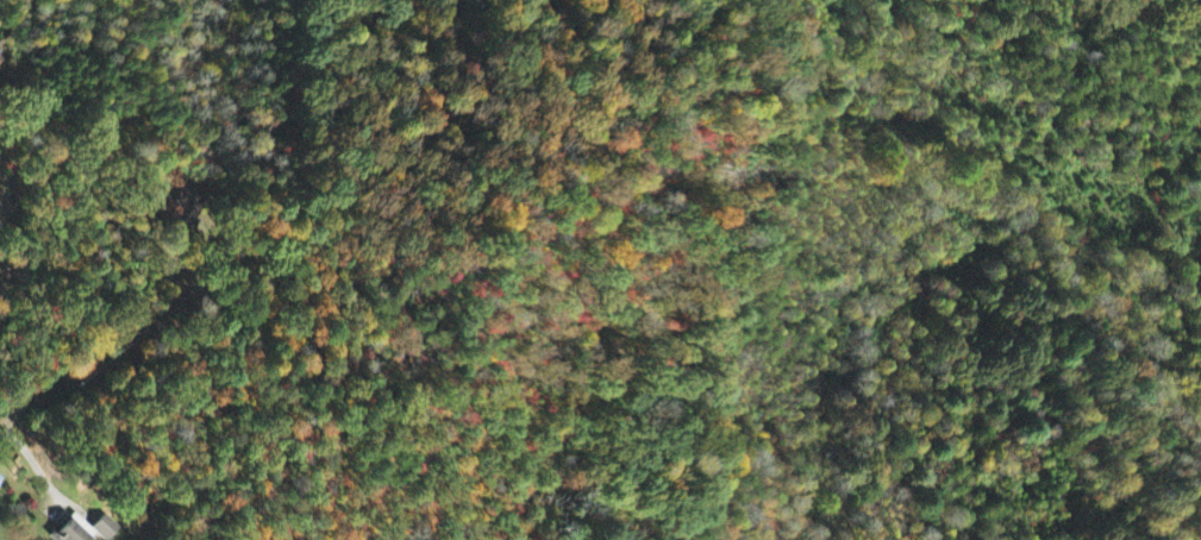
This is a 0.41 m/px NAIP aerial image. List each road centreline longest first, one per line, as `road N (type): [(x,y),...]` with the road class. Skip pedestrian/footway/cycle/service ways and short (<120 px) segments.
road 1 (residential): [(0,430),(10,414),(159,347),(213,301)]

